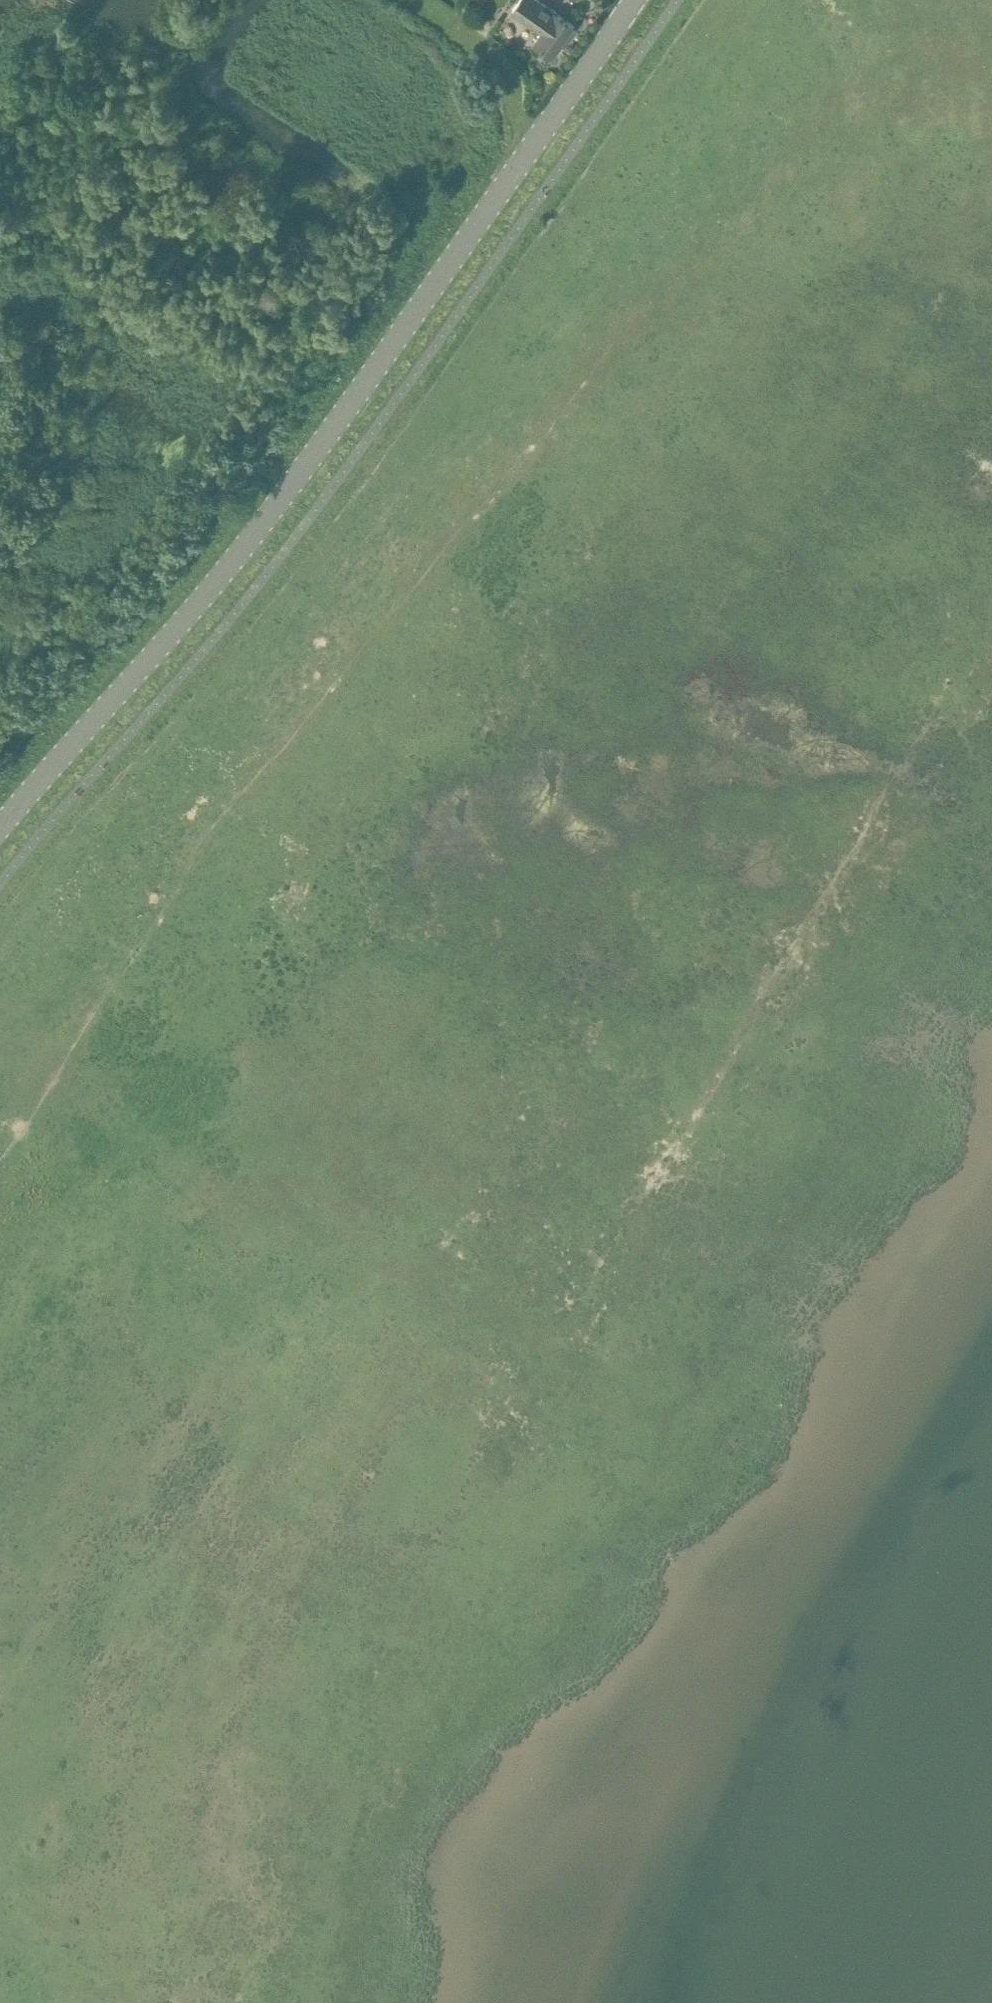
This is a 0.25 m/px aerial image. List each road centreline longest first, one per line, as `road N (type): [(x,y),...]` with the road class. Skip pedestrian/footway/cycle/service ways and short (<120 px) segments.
road 1 (tertiary): [(0,824),(235,554),(629,0)]

